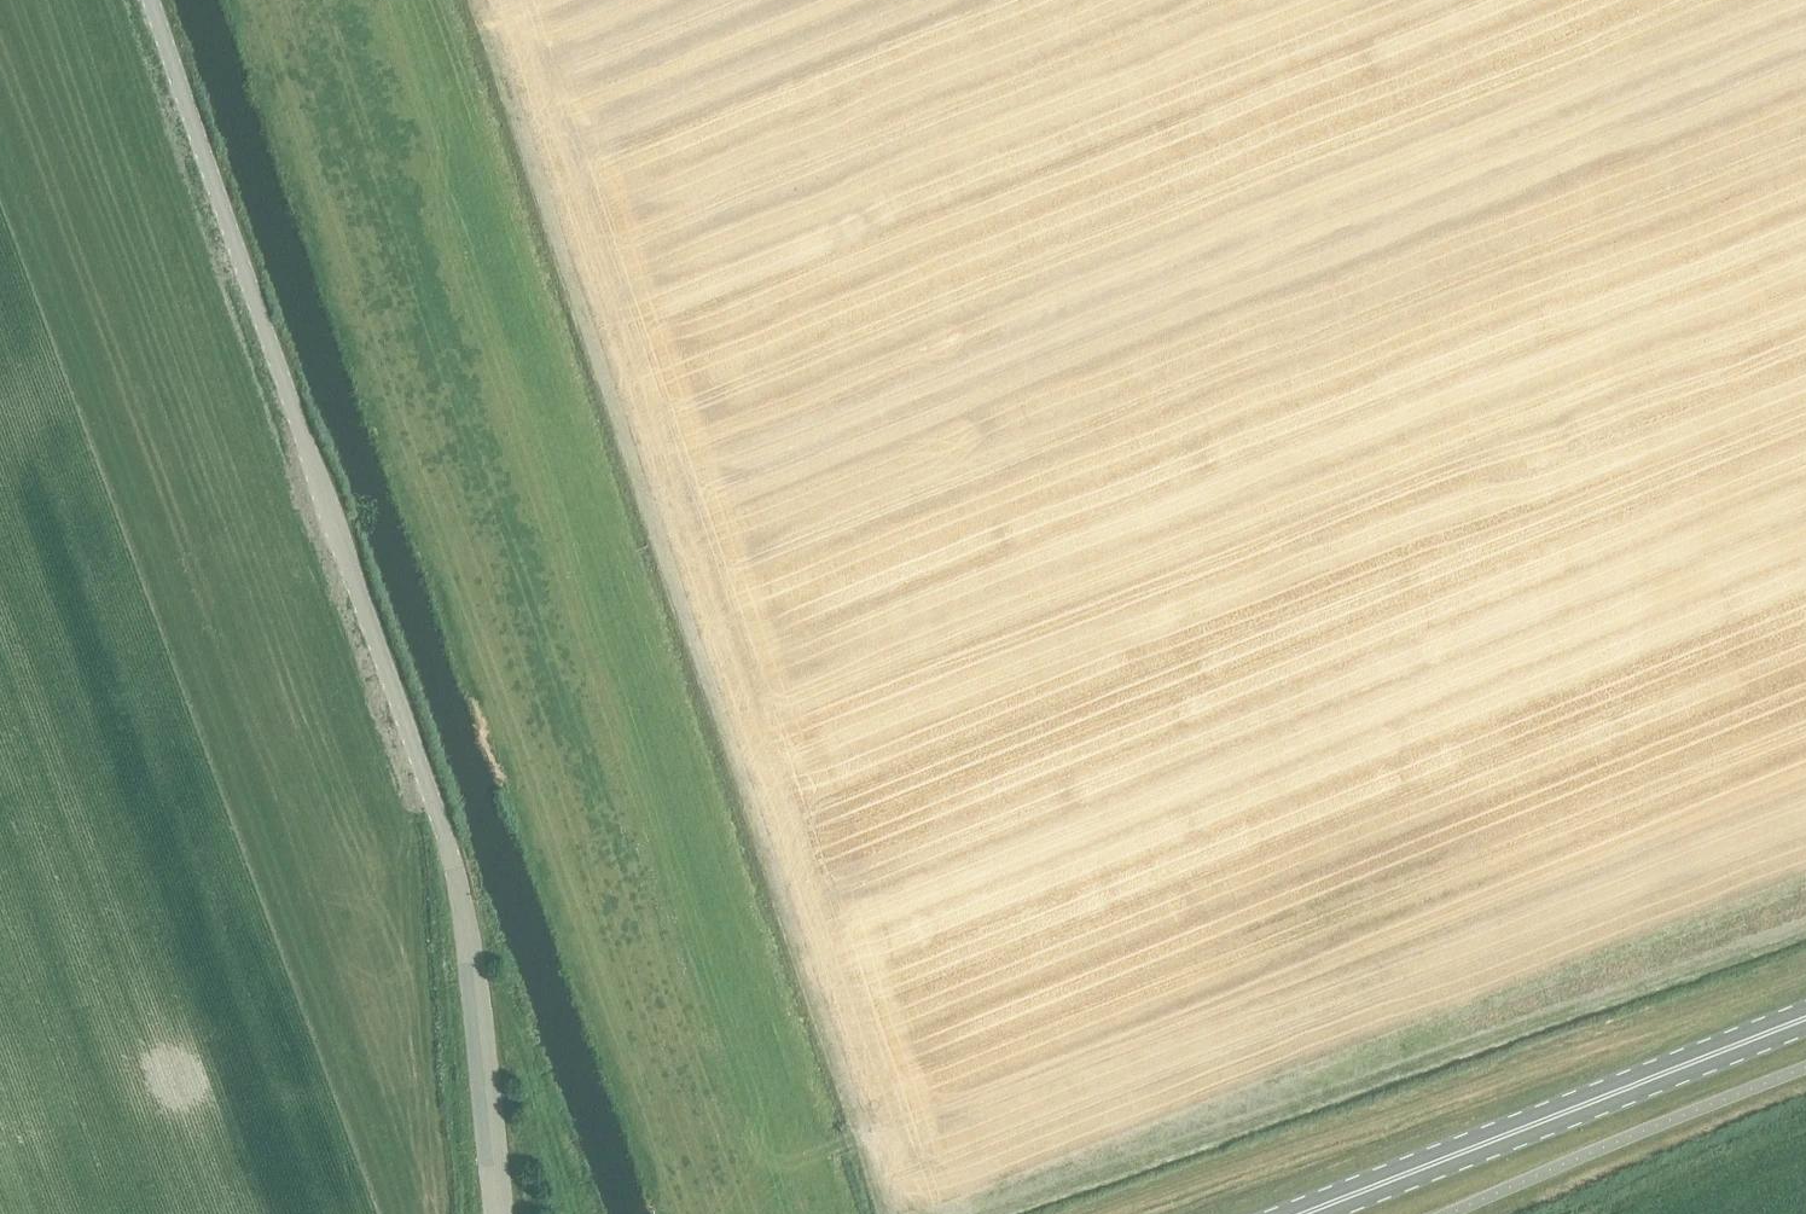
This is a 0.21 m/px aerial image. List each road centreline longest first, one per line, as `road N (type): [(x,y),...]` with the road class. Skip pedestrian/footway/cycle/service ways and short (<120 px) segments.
road 1 (residential): [(502,1213),(476,973),(456,865),(155,0)]
road 2 (primary): [(1304,1213),(1805,1020)]

